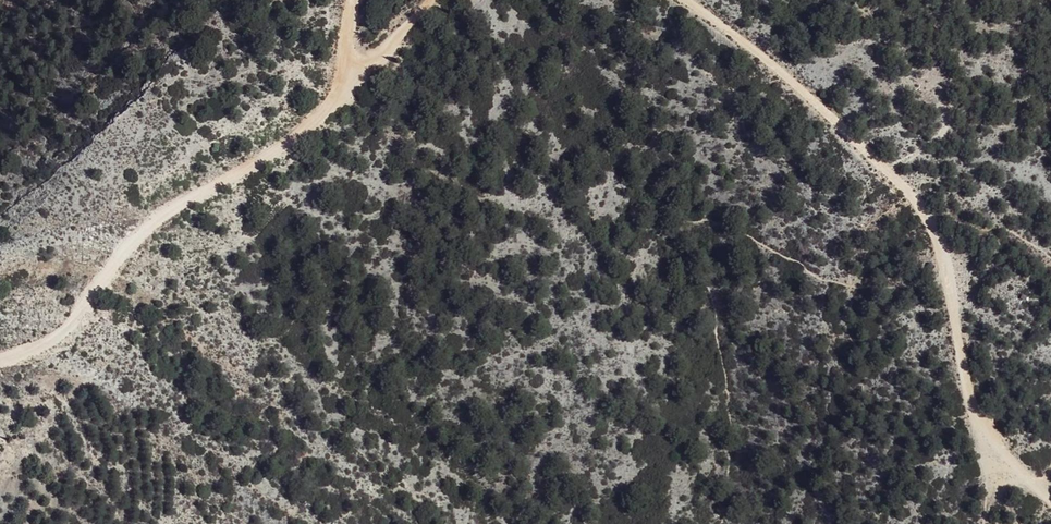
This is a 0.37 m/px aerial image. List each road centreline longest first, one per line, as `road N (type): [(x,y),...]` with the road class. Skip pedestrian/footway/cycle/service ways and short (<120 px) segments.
road 1 (track): [(1050,501),(972,444),(943,339),(929,230),(851,144),(679,0)]
road 2 (track): [(352,0),(347,78),(308,131),(197,191),(124,248),(65,332),(0,366)]
road 3 (track): [(440,0),(347,78)]

